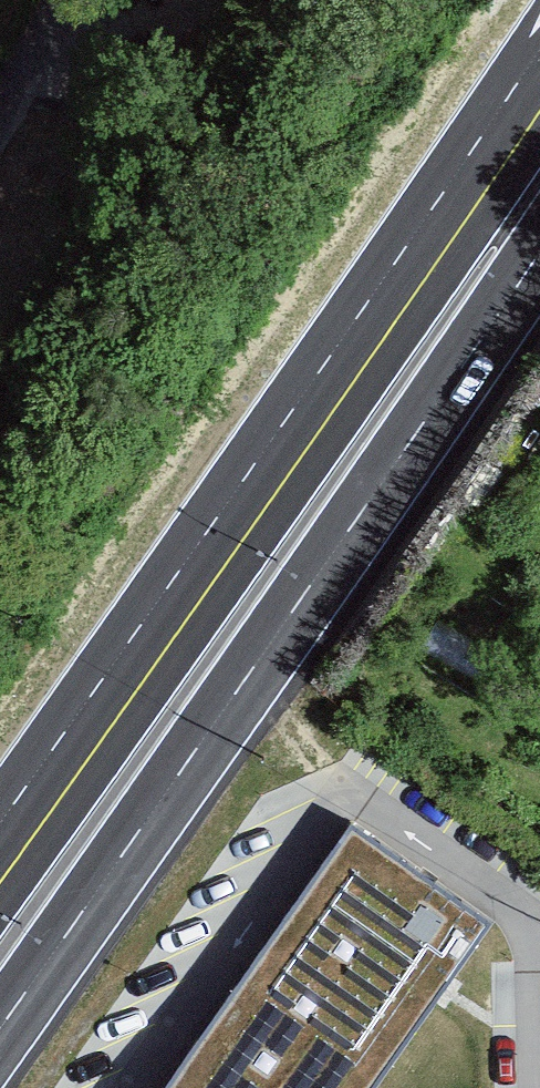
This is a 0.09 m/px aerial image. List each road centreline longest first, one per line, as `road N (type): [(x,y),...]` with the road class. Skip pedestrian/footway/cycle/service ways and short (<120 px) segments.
road 1 (primary): [(0,1039),(499,312),(539,219)]
road 2 (primary): [(539,120),(425,250),(0,851)]

